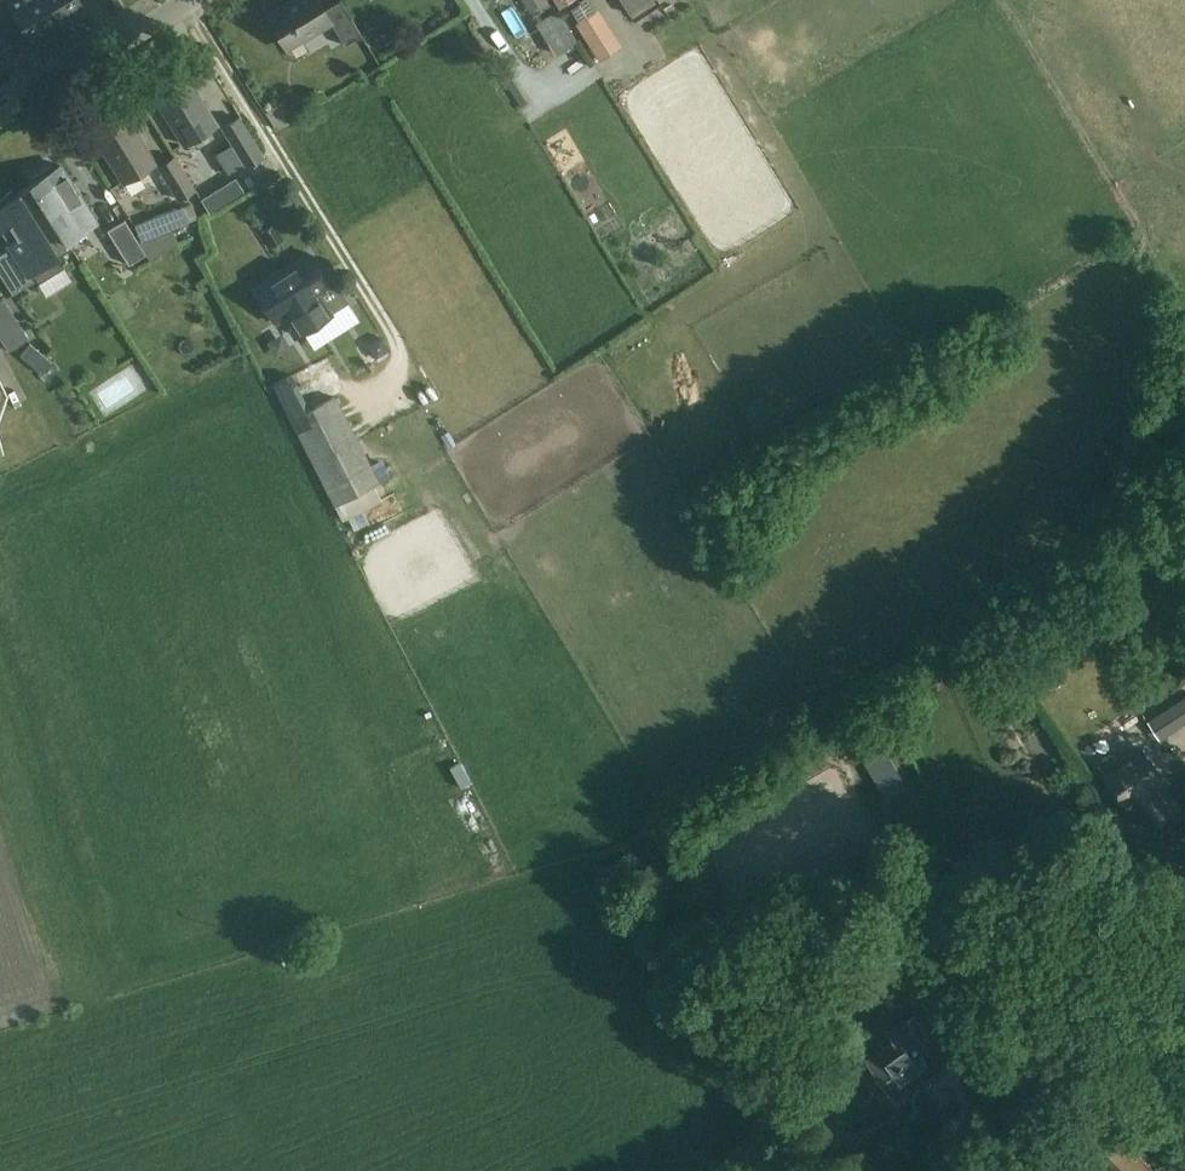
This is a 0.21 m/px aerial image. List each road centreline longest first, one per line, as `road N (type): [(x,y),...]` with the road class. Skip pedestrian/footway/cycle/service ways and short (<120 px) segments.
road 1 (residential): [(0,118),(179,0)]
road 2 (unclassified): [(1024,1170),(1184,1028)]

